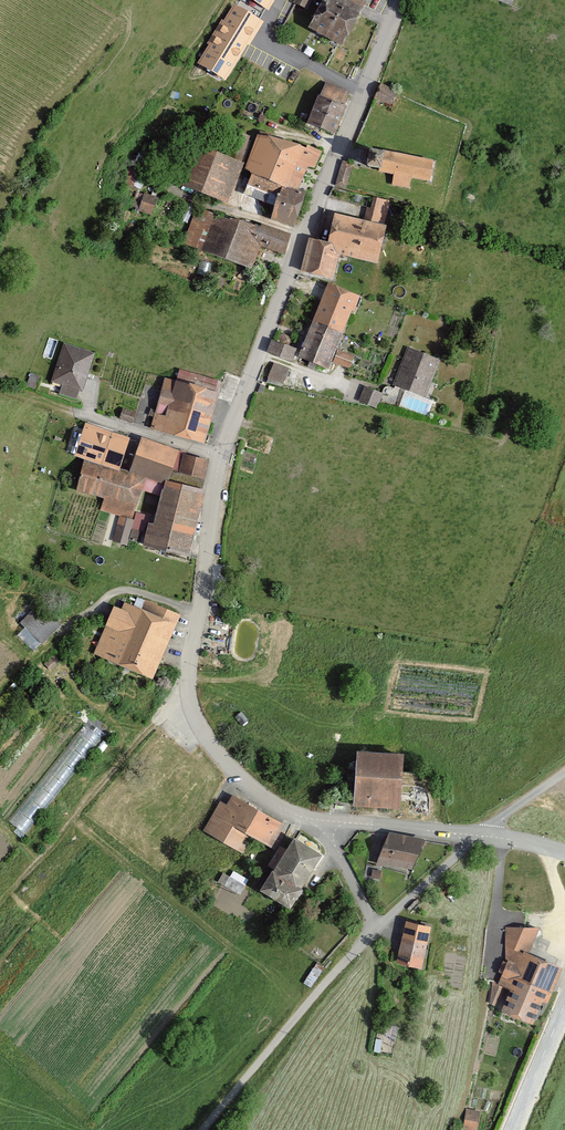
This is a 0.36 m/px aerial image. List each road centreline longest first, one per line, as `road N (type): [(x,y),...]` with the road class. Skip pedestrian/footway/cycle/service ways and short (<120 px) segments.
road 1 (unclassified): [(326,822),(264,799),(221,757),(199,726),(187,683),(225,439),(401,0)]
road 2 (unclassified): [(483,833),(326,822)]
road 3 (unclassified): [(483,833),(372,932)]
road 4 (secondary): [(564,1002),(511,1129)]
road 5 (unclassified): [(326,822),(372,932)]

